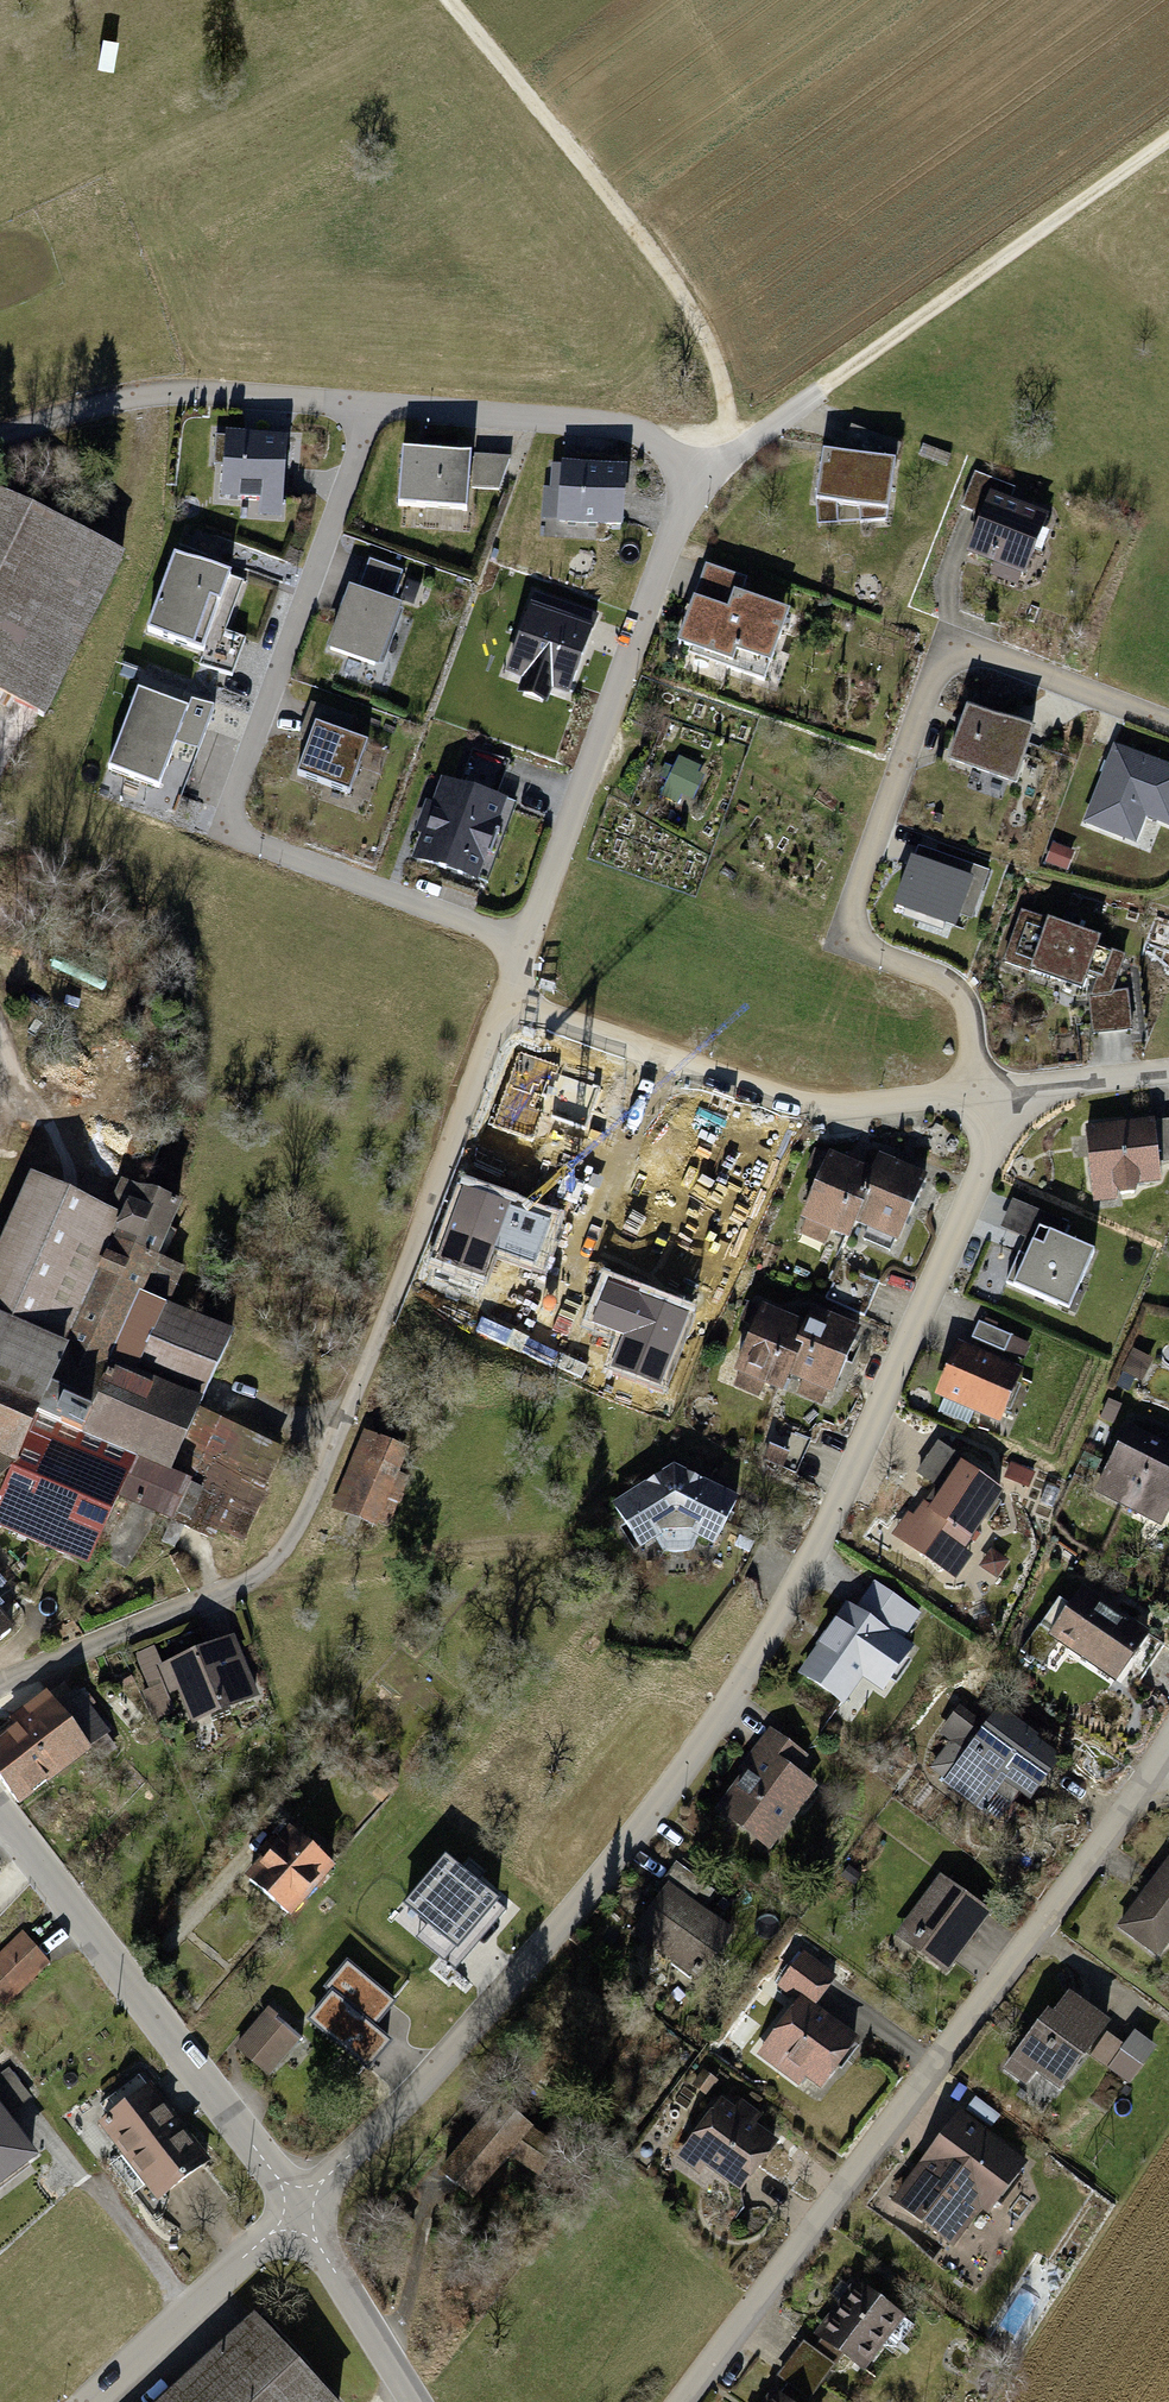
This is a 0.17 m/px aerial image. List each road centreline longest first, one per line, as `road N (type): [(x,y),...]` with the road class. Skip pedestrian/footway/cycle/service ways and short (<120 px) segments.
road 1 (residential): [(1020,1083),(817,1560),(725,1708),(585,1893),(298,2210)]
road 2 (residential): [(523,945),(692,479),(644,432),(617,423),(369,406)]
road 3 (residential): [(975,1088),(960,997),(939,980),(839,942),(947,638),(1168,725)]
road 4 (residential): [(682,2401),(1155,1773)]
road 5 (residential): [(369,406),(222,830),(523,945)]
road 6 (residential): [(222,1591),(313,1494),(421,1233),(503,1001)]
road 7 (track): [(1168,139),(692,479)]
road 8 (track): [(449,0),(670,276),(717,364),(734,452)]
road 9 (tertiary): [(298,2210),(0,1817)]
road 10 (residential): [(503,1001),(811,1108),(975,1088)]
road 11 (residential): [(369,406),(152,391),(0,434)]
road 12 (residential): [(298,2210),(89,2401)]
road 13 (residential): [(0,1692),(222,1591)]
road 14 (tertiary): [(420,2401),(298,2210)]
road 15 (residential): [(1020,1083),(1168,1068)]

